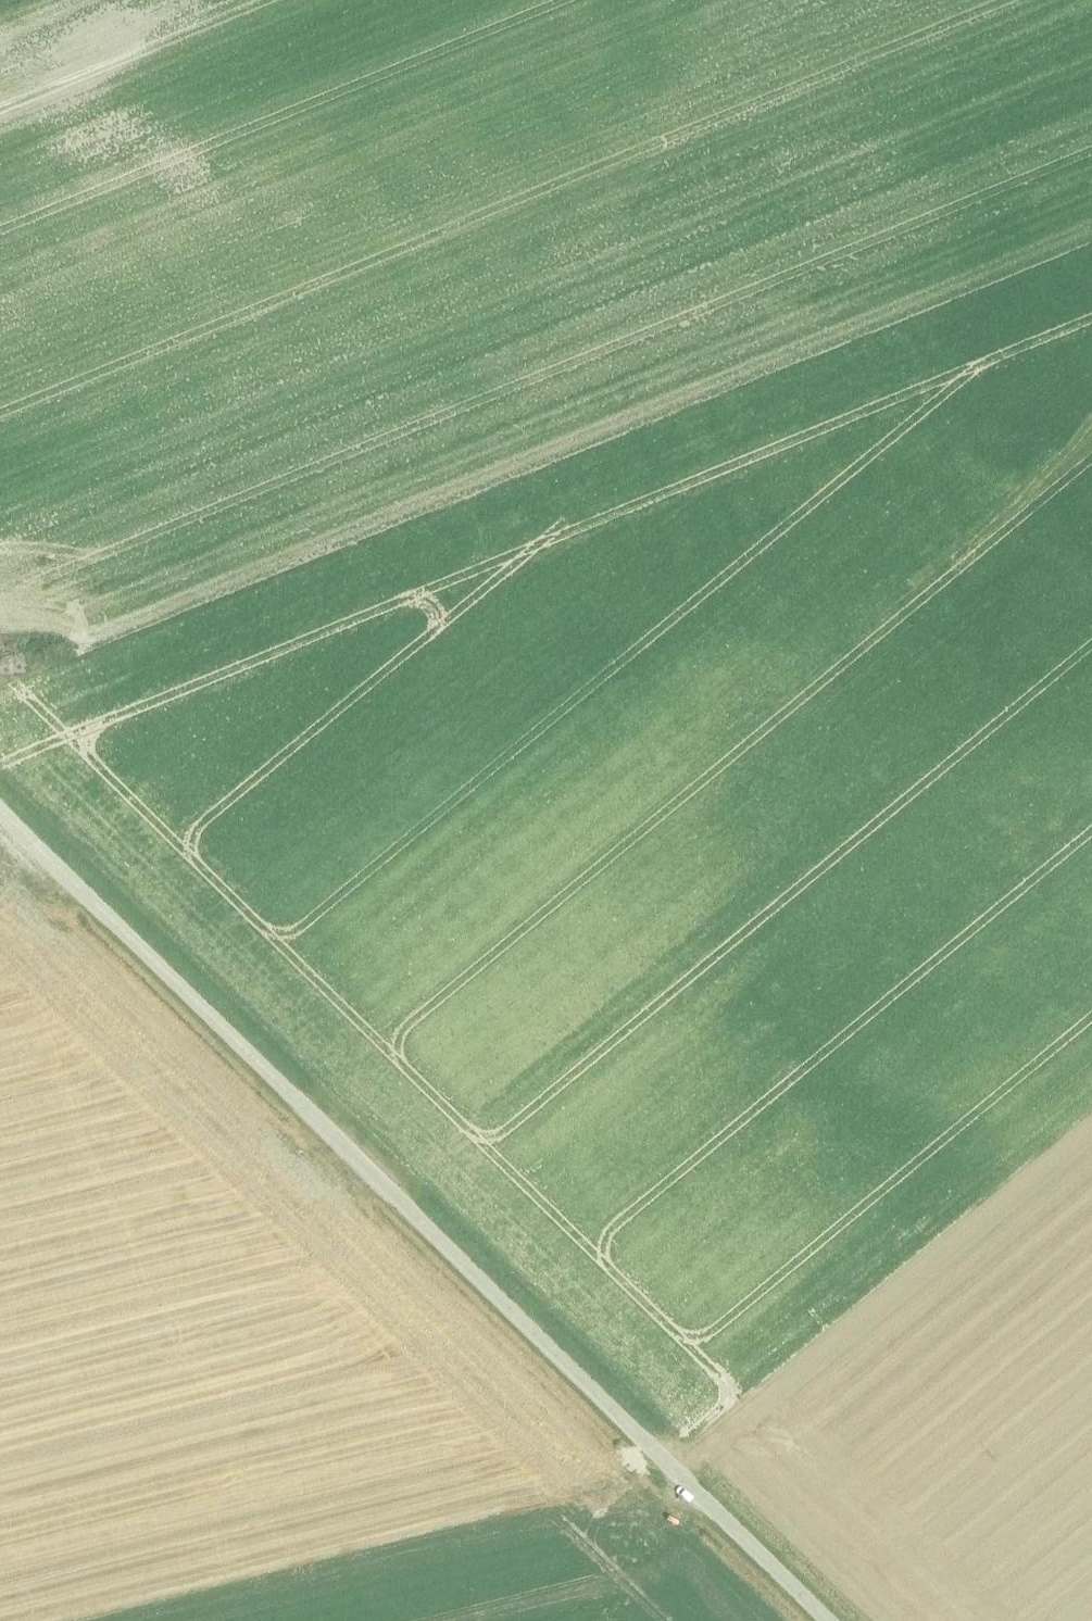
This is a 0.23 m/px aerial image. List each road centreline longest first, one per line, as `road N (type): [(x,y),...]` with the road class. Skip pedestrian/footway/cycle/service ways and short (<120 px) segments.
road 1 (unclassified): [(828,1620),(0,813)]

